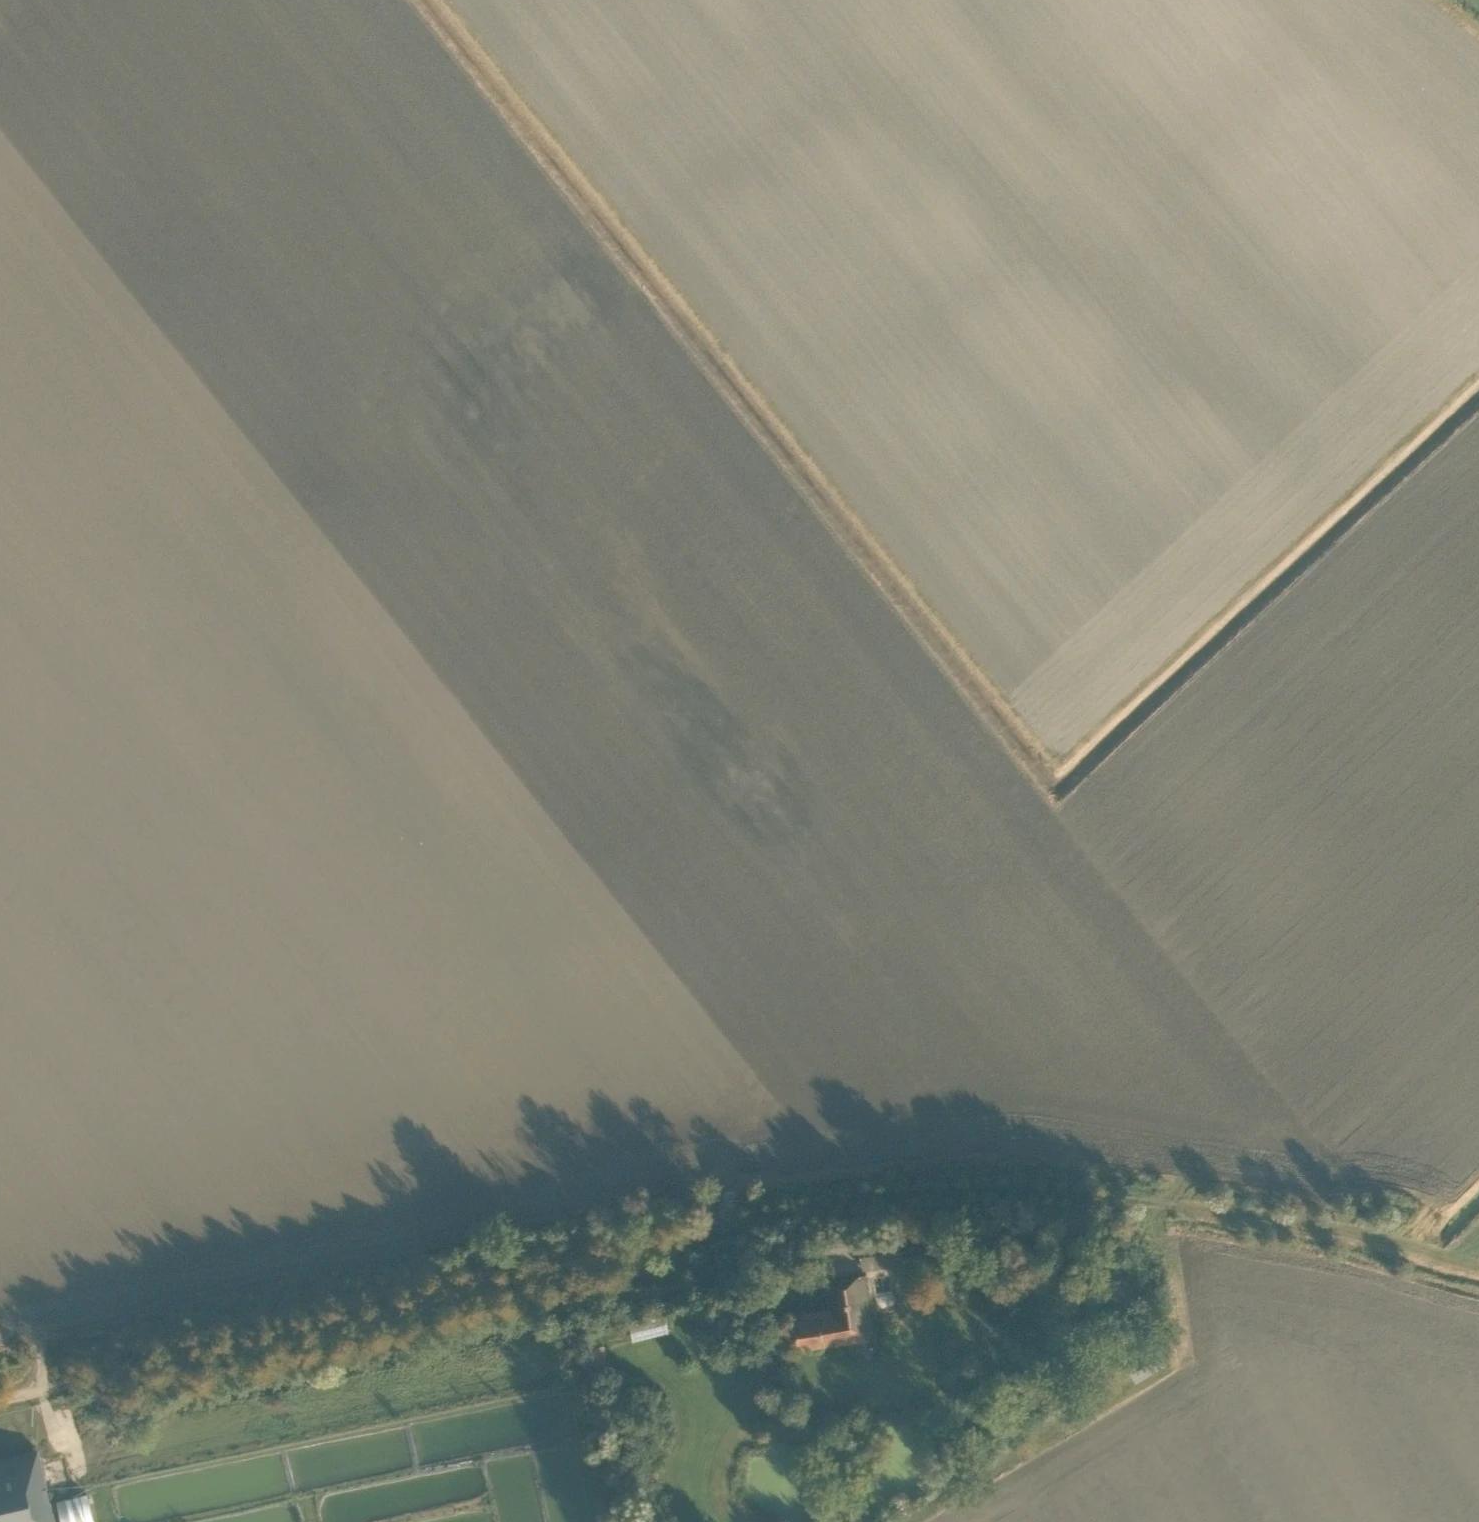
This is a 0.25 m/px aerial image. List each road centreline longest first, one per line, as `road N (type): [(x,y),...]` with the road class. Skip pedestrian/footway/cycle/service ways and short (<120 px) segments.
road 1 (track): [(0,1399),(618,1242),(927,1178),(1147,1191),(1478,1264)]

